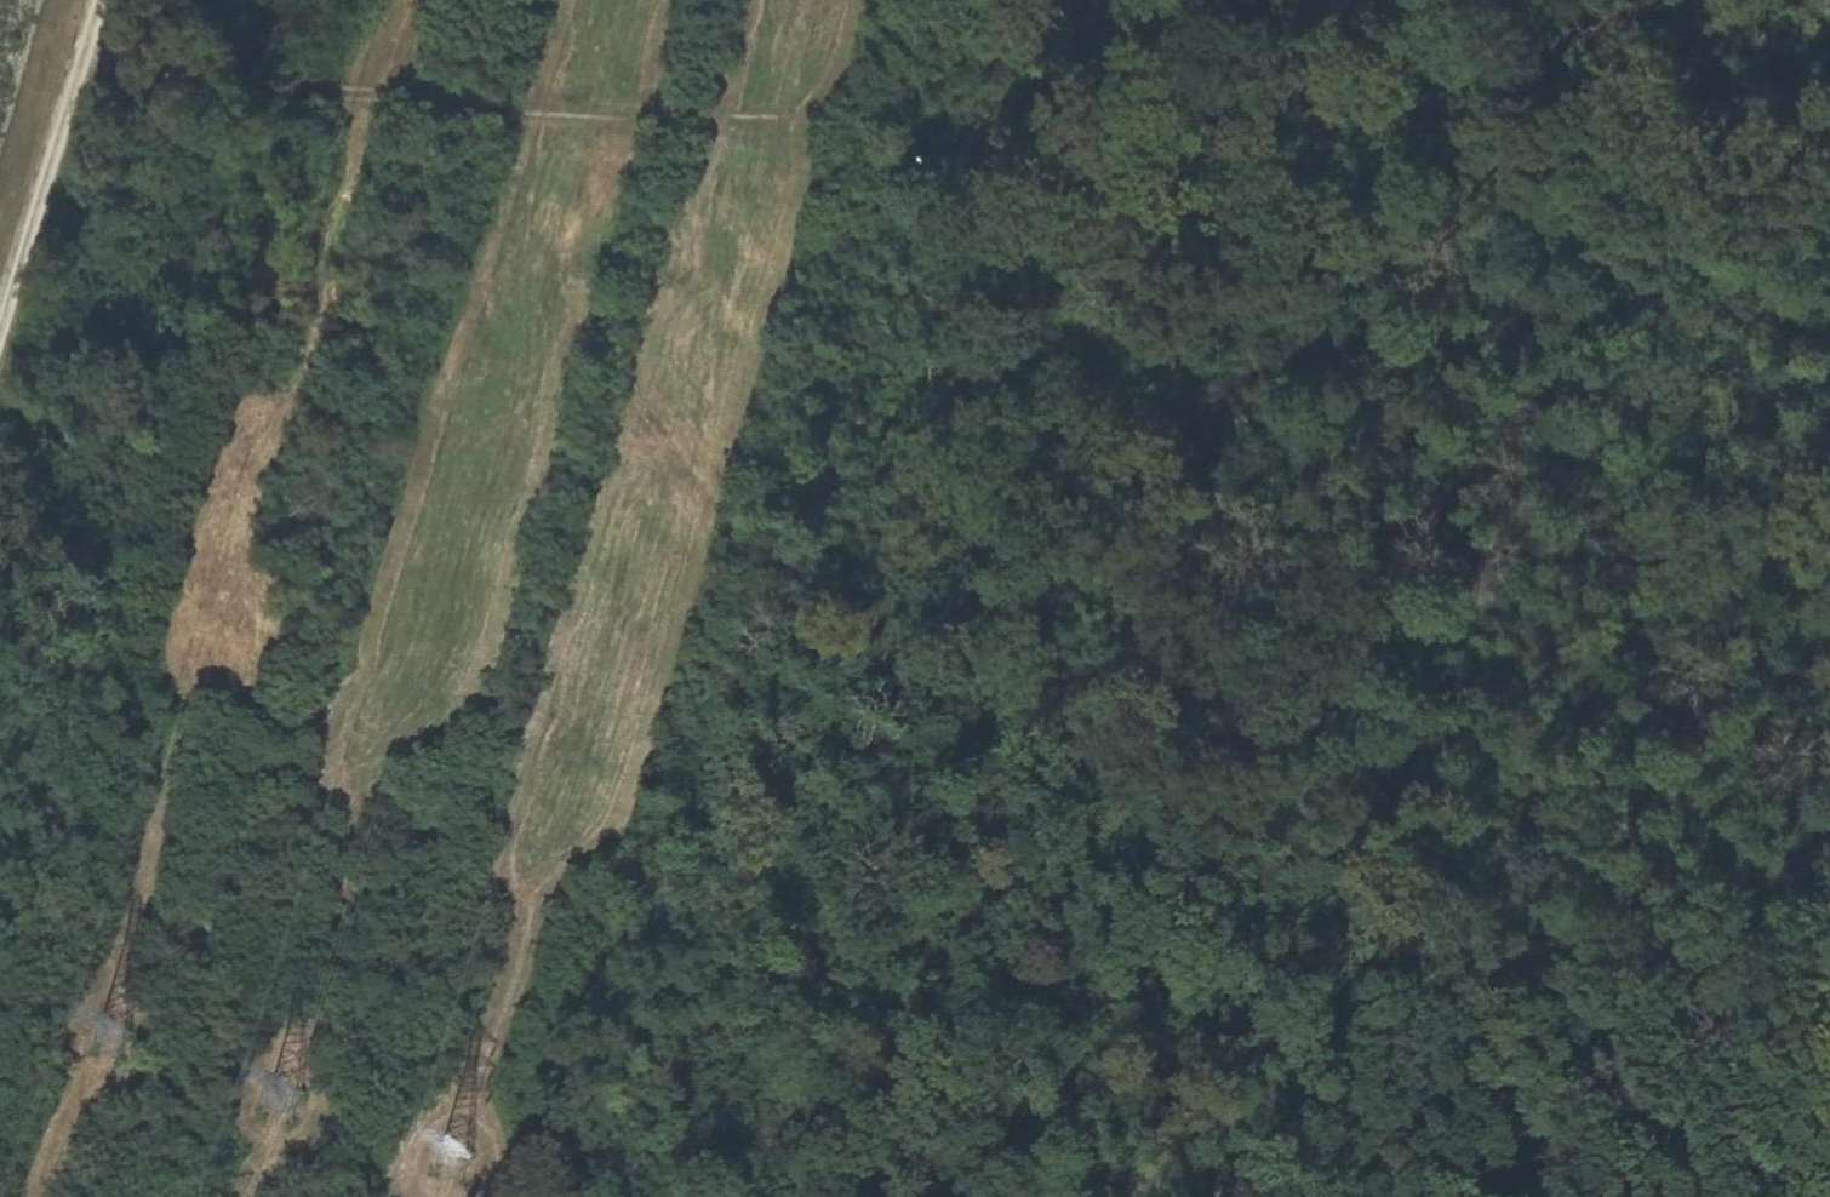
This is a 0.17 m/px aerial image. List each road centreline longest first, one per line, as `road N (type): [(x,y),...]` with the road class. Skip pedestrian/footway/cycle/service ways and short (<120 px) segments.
road 1 (track): [(0,324),(94,0)]

